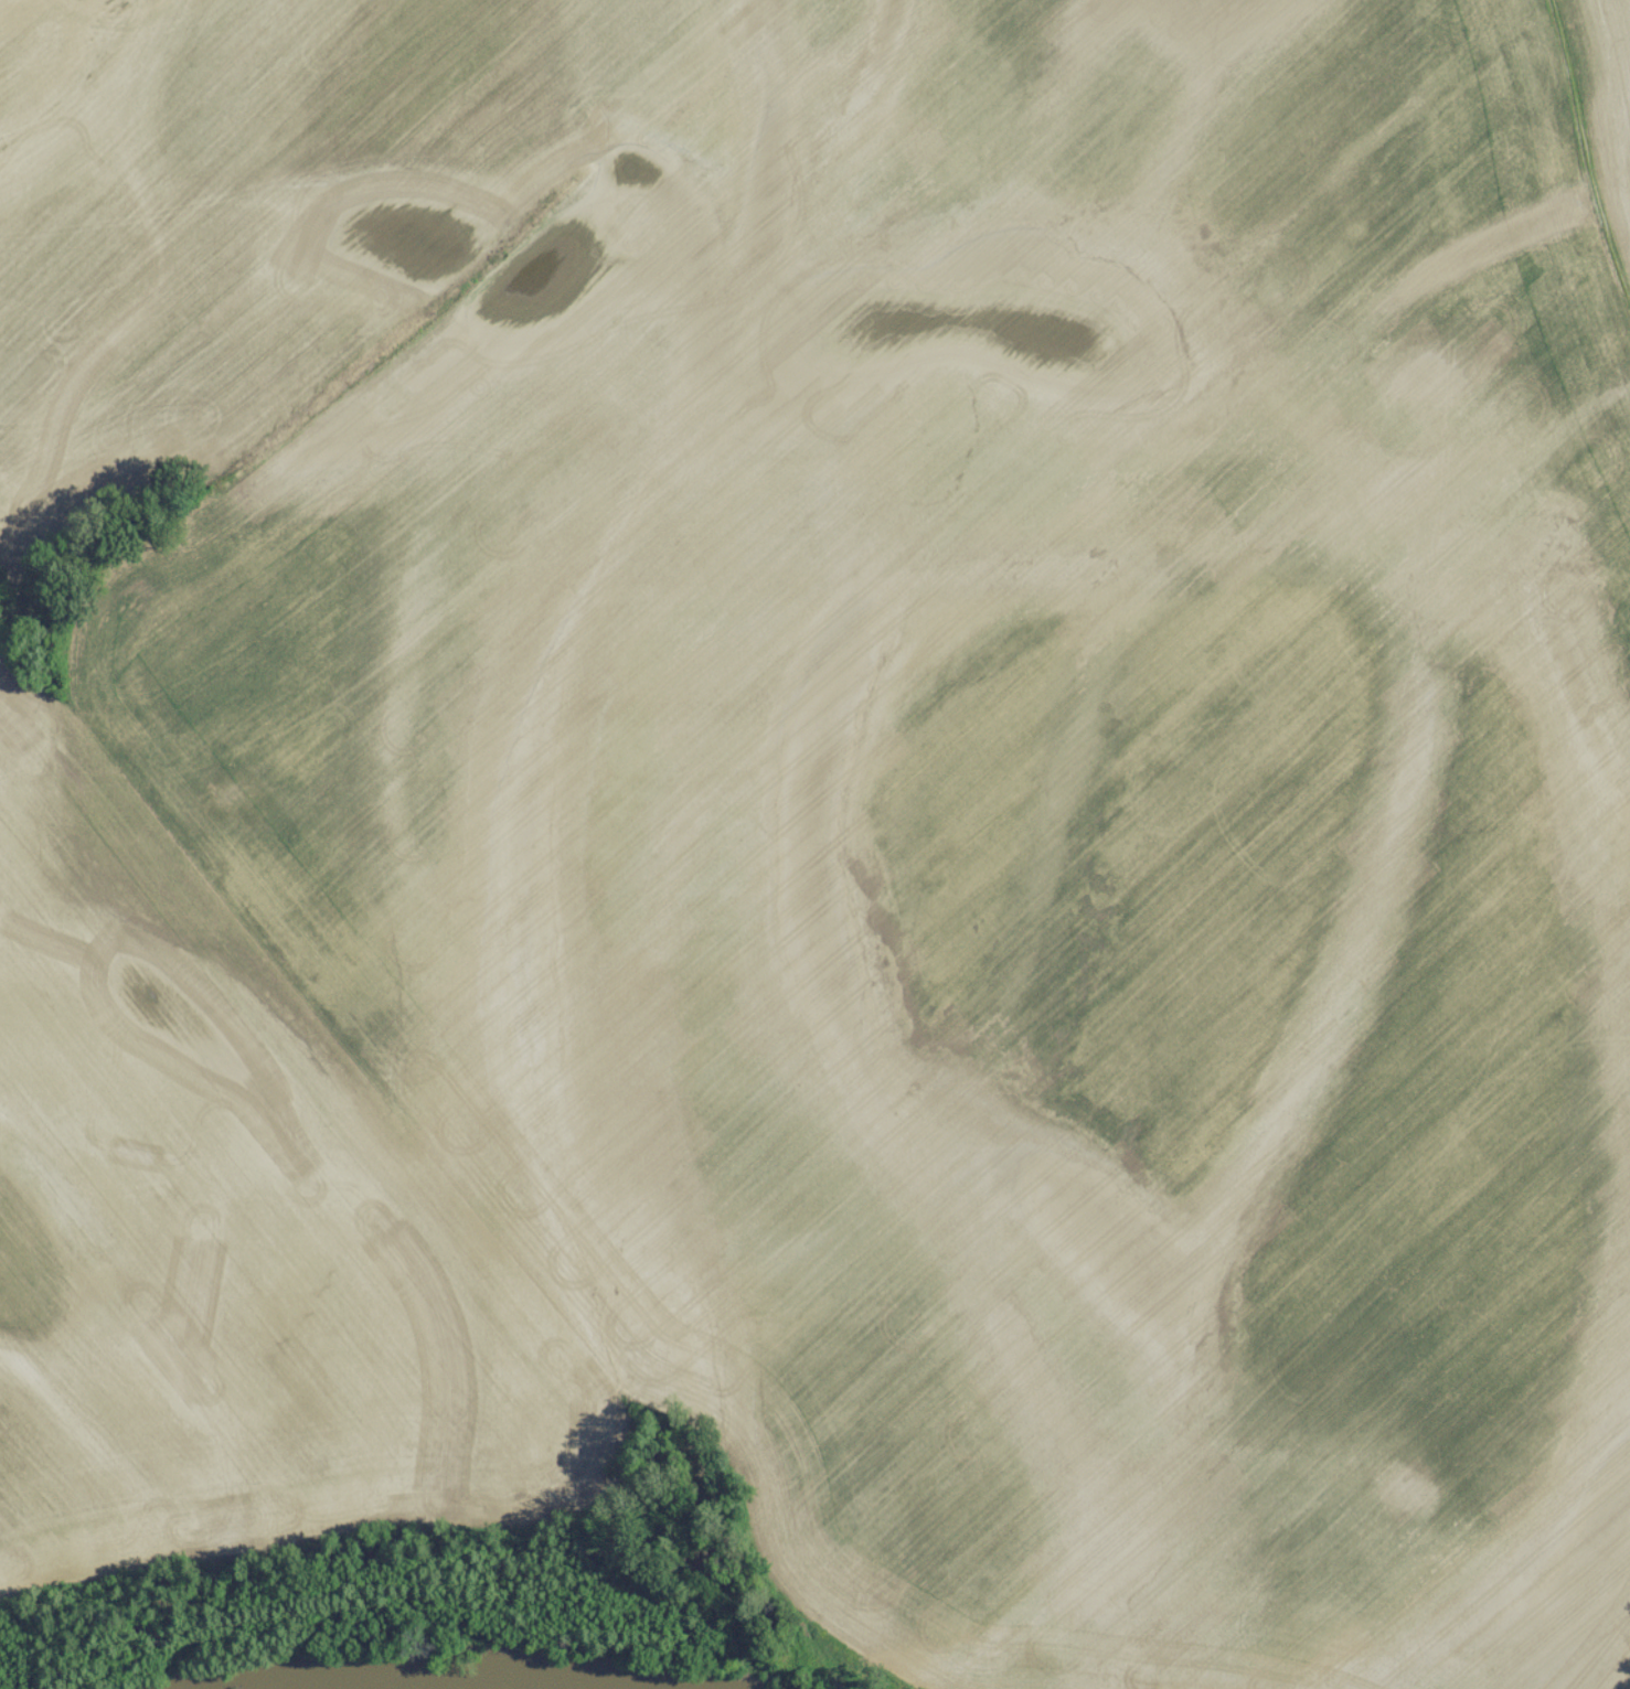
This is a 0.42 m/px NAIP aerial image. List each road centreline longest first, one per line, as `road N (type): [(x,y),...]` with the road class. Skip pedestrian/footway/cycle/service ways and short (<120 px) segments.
road 1 (track): [(1629,313),(1584,170),(1547,0)]

